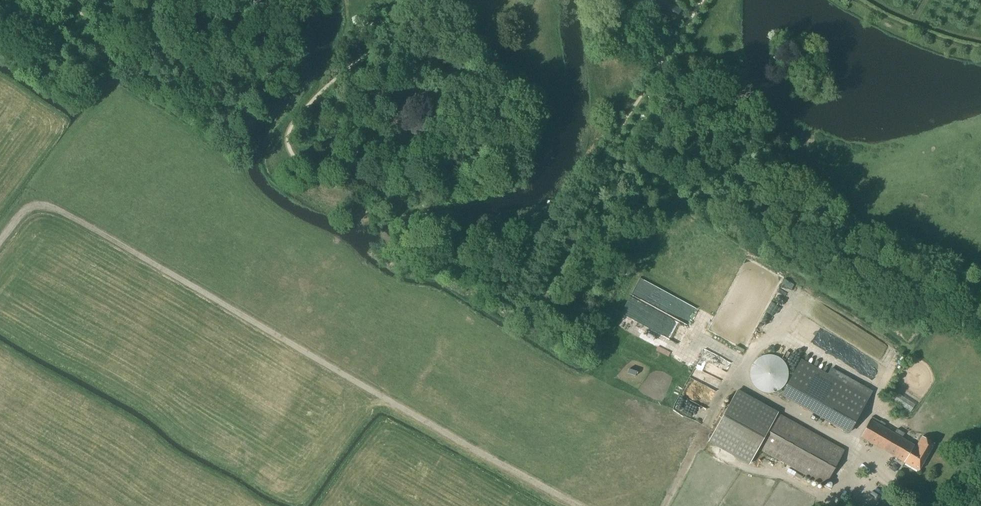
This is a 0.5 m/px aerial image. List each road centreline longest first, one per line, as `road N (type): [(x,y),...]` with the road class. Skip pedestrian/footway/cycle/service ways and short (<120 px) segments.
road 1 (track): [(578,505),(60,210),(23,210),(0,239)]
road 2 (track): [(733,378),(664,505)]

